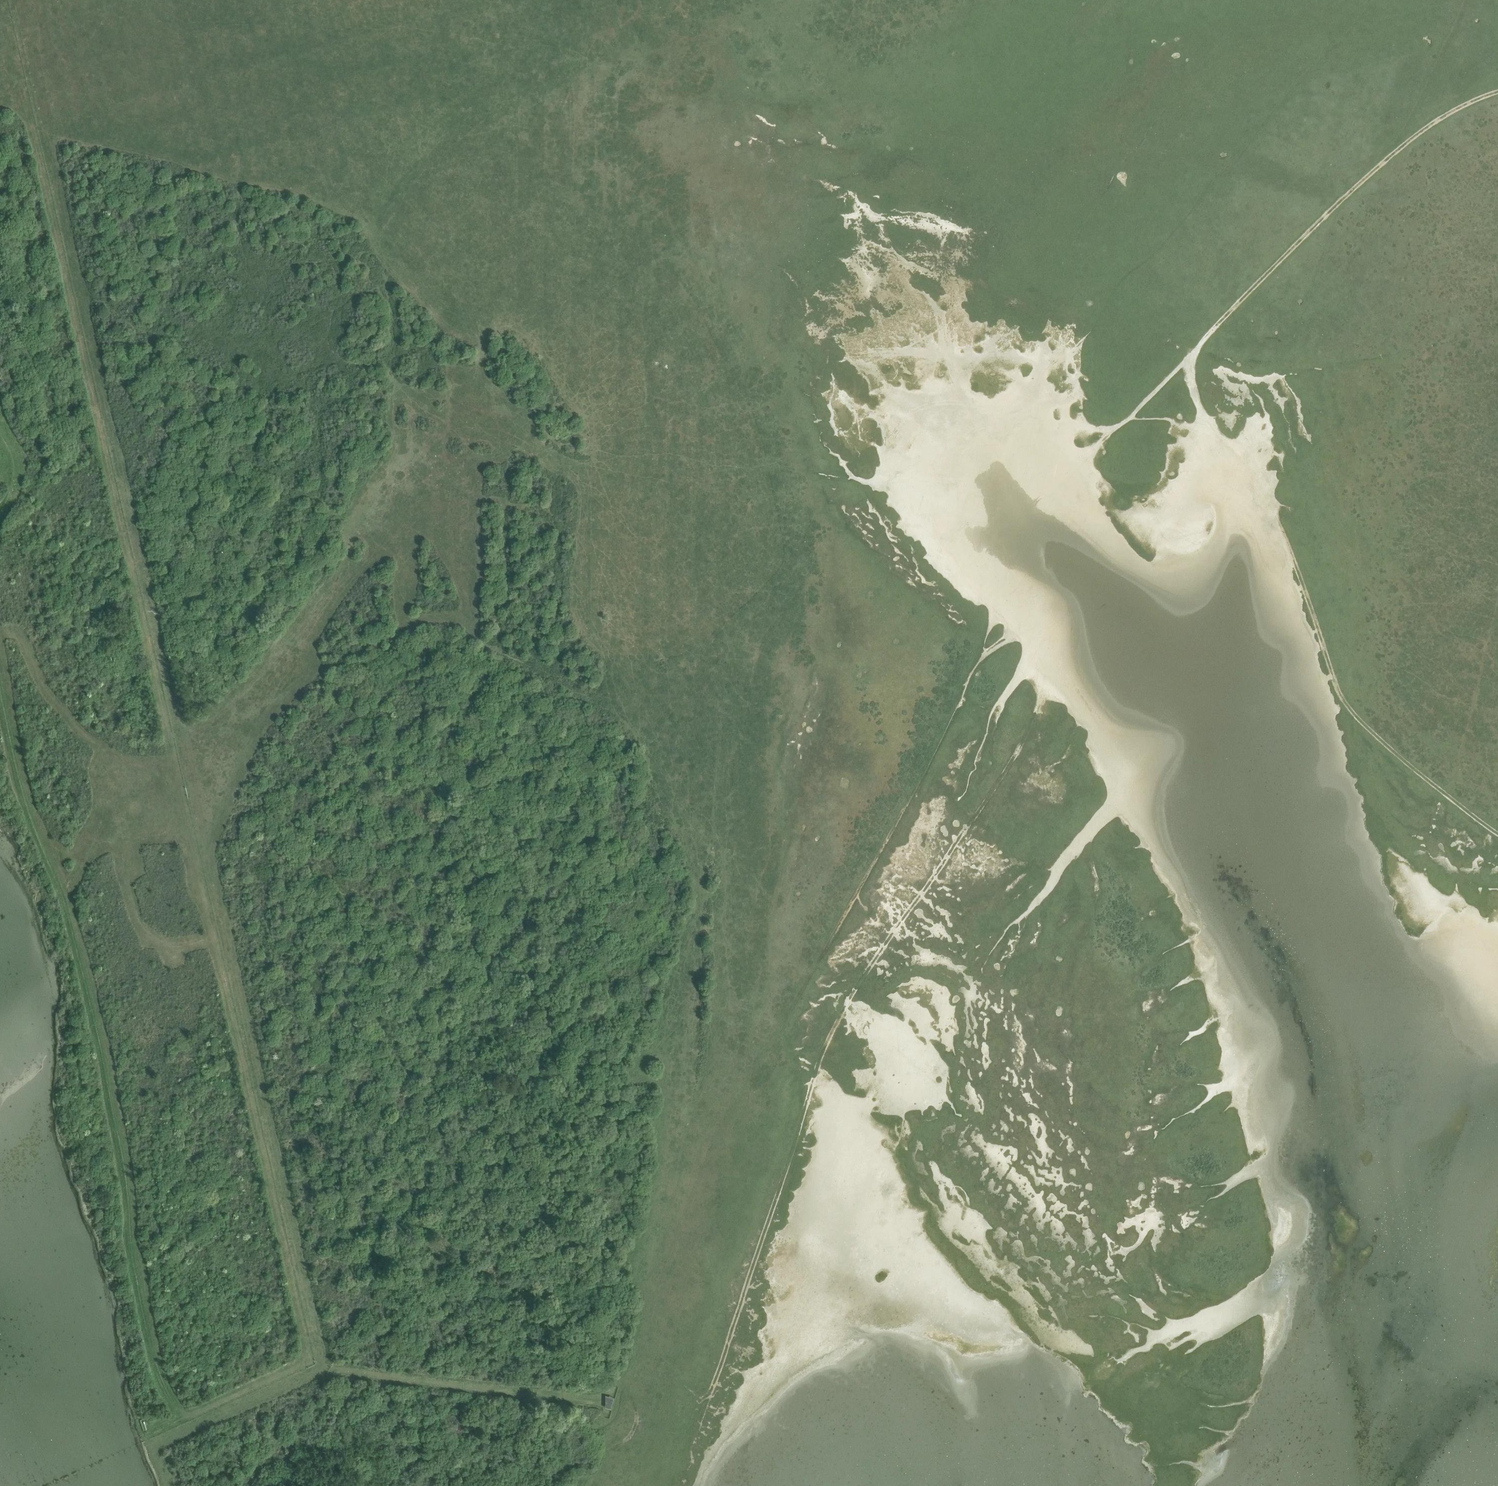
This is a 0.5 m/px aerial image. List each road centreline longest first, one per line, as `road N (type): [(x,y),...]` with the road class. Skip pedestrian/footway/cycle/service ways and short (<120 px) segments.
road 1 (track): [(1497,833),(1400,757),(1339,692),(1308,587),(1261,482),(1205,416),(1188,359),(1363,180),(1445,116),(1497,93)]
road 2 (track): [(150,1430),(177,1416),(145,1327),(104,1067),(62,894),(23,800),(0,696)]

